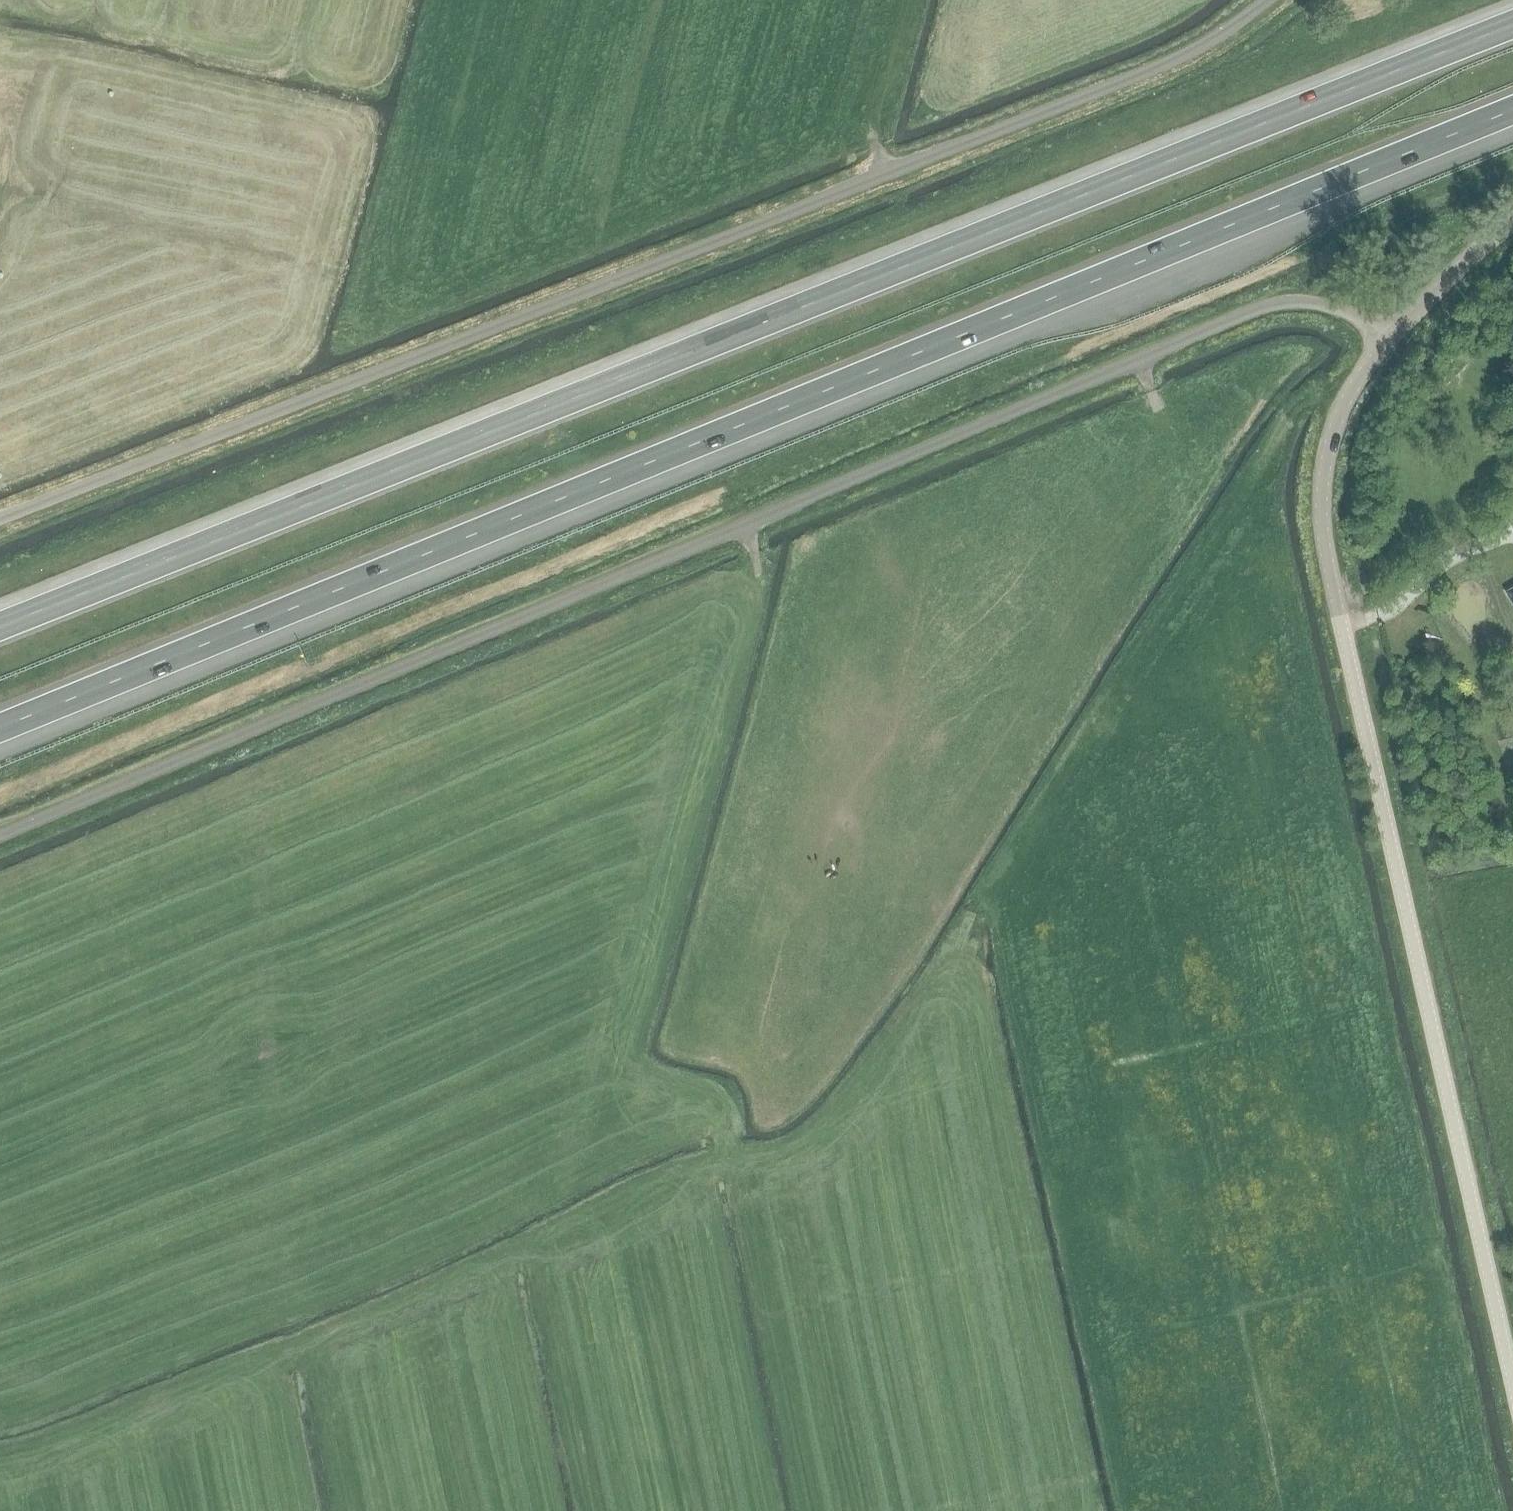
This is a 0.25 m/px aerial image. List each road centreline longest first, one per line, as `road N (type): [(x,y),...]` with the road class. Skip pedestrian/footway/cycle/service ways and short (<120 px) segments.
road 1 (motorway): [(0,728),(1512,110)]
road 2 (motorway): [(1512,24),(0,627)]
road 3 (unclassified): [(0,835),(1207,326),(1275,314),(1344,332)]
road 4 (unclassified): [(0,516),(1170,63),(1265,0)]
road 5 (tertiary): [(1512,1376),(1326,544),(1323,482),(1344,332)]
road 6 (tertiary): [(1344,332),(1395,323),(1512,222)]

